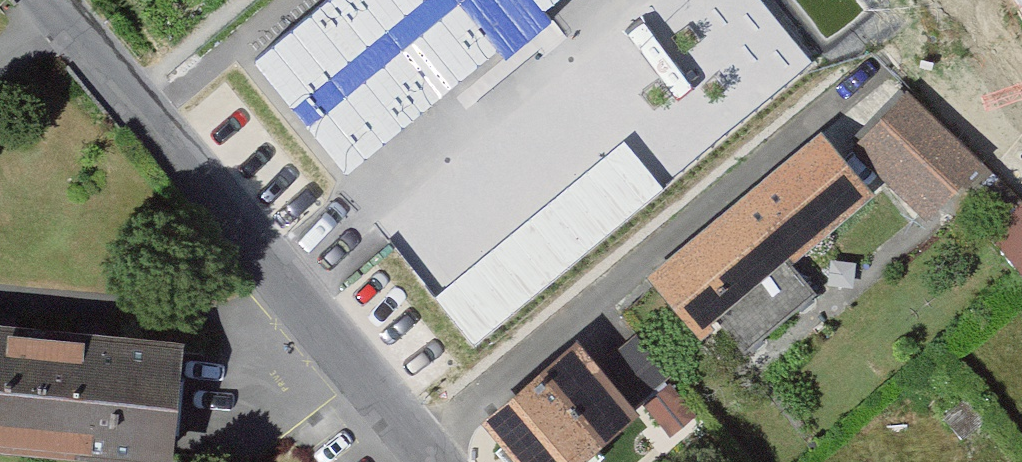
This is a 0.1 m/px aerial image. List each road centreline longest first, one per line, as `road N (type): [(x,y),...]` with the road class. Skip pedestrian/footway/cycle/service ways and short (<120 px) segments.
road 1 (residential): [(35,0),(142,105),(425,461)]
road 2 (track): [(267,0),(142,105)]

